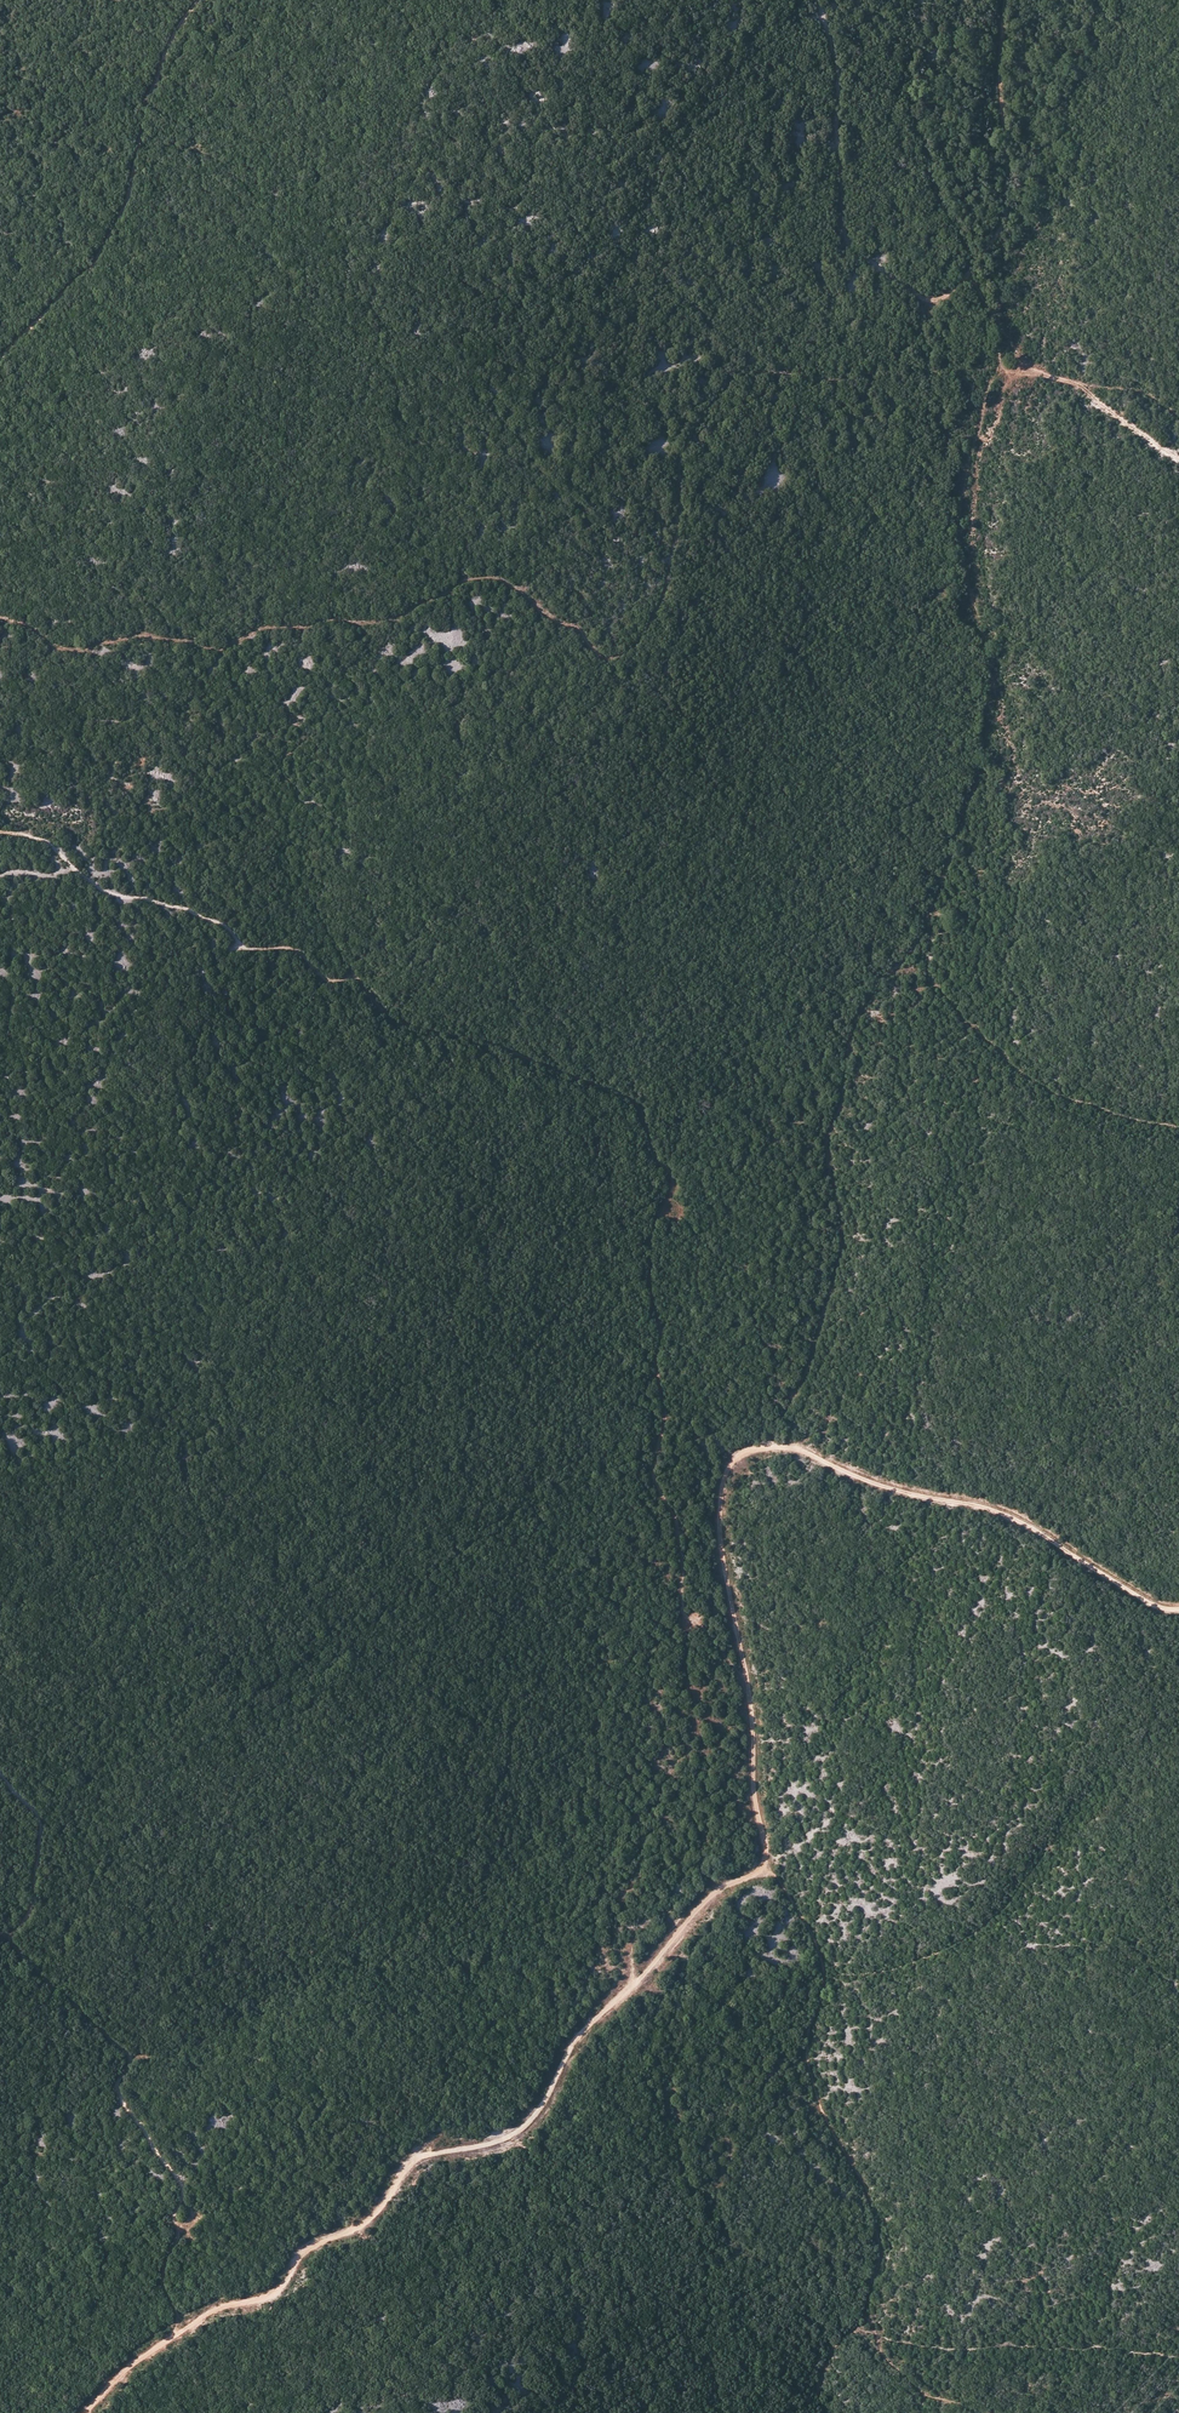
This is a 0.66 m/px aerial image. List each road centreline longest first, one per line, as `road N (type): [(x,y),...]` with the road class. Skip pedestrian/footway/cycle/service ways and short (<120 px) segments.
road 1 (track): [(1178,1608),(1158,1606),(1002,1511),(897,1491),(801,1451),(743,1453),(722,1486),(720,1555),(749,1687),(763,1866),(705,1902),(642,1979),(576,2038),(534,2121),(485,2145),(410,2163),(366,2224),(303,2253),(277,2292),(214,2311),(181,2331),(87,2412)]
road 2 (track): [(817,0),(837,61),(845,242),(934,301),(964,285),(986,250),(997,207),(997,107),(987,68),(1011,0)]
road 3 (track): [(0,360),(97,260),(121,219),(160,68),(202,0)]

